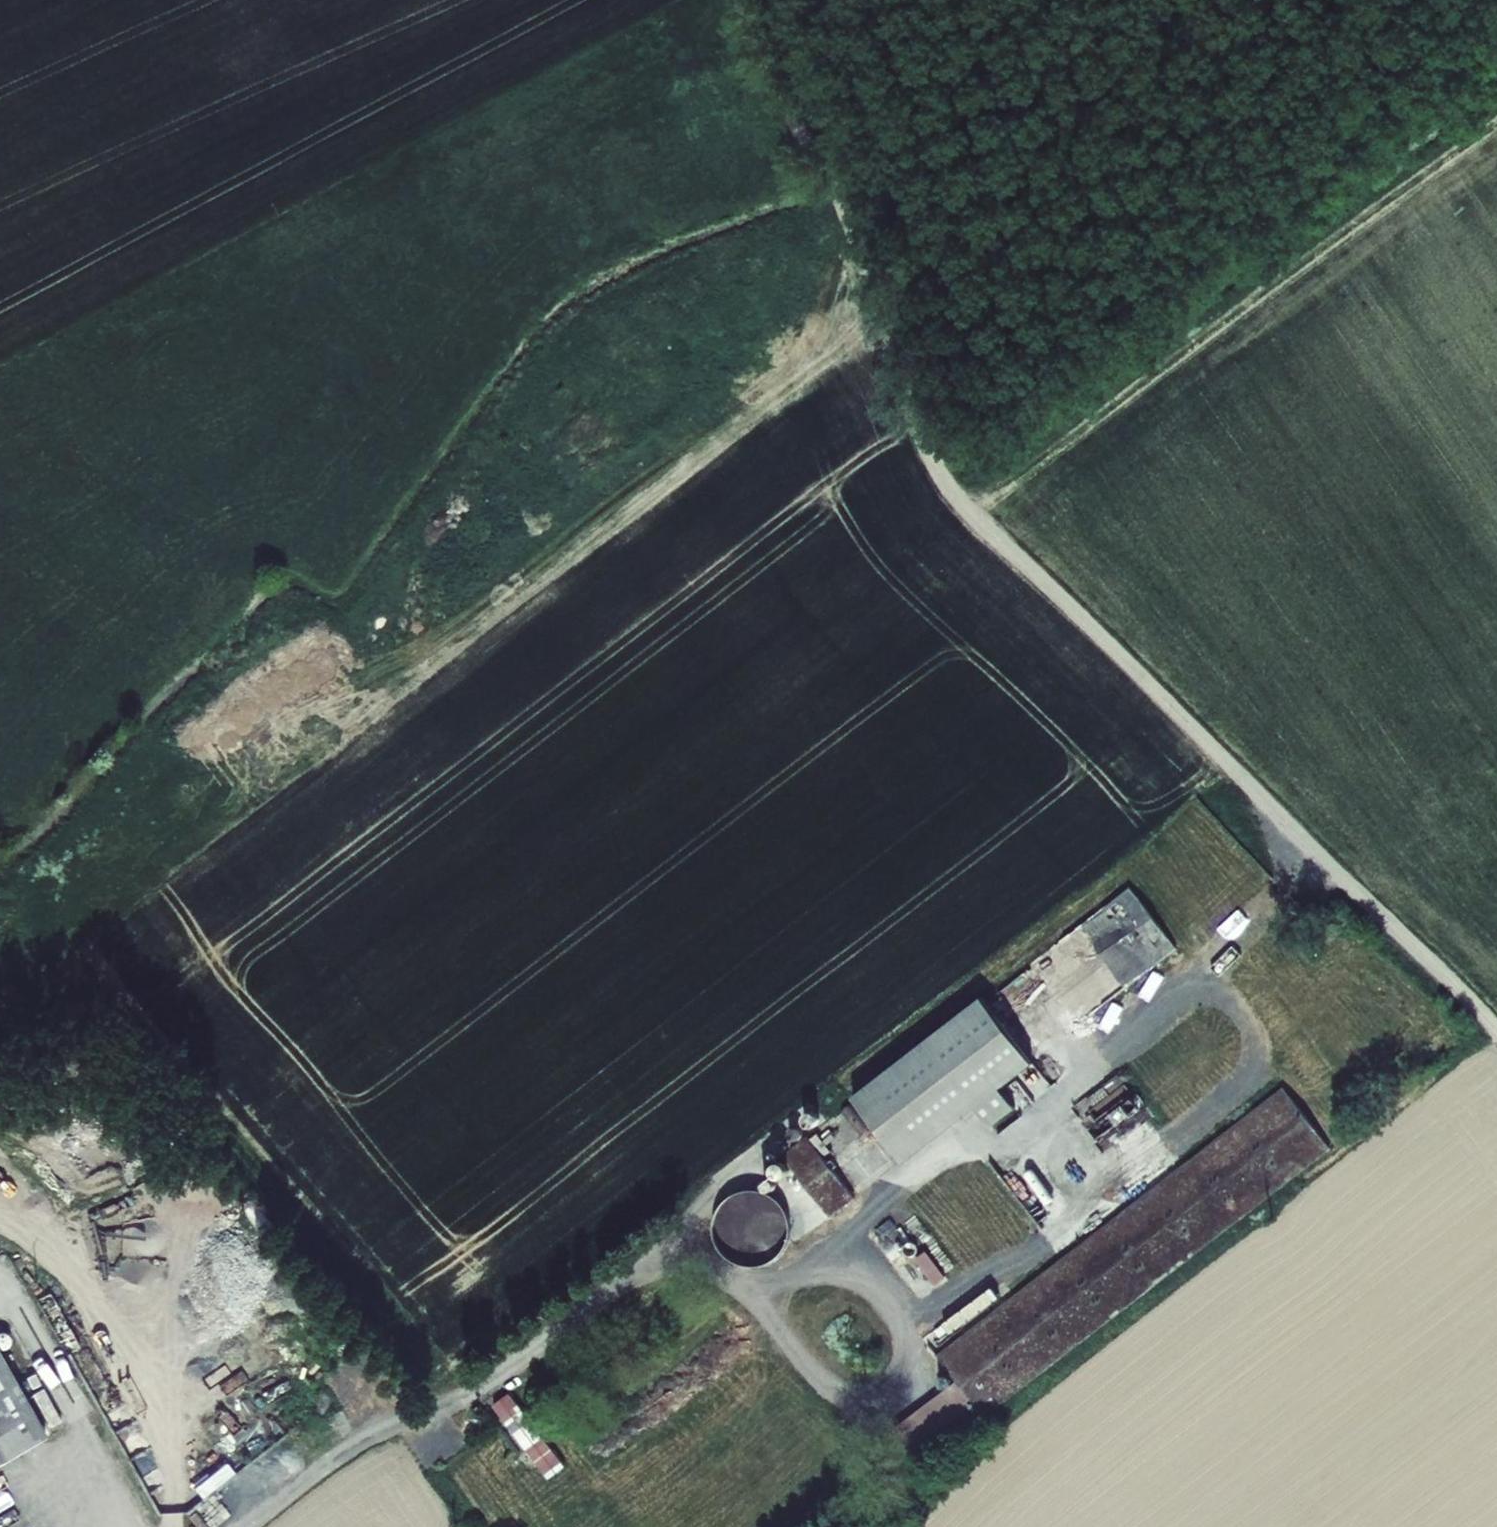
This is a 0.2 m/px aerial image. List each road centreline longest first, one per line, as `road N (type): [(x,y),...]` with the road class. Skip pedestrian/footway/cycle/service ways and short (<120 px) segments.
road 1 (track): [(1496,1037),(937,467),(842,205),(821,181),(749,0)]

